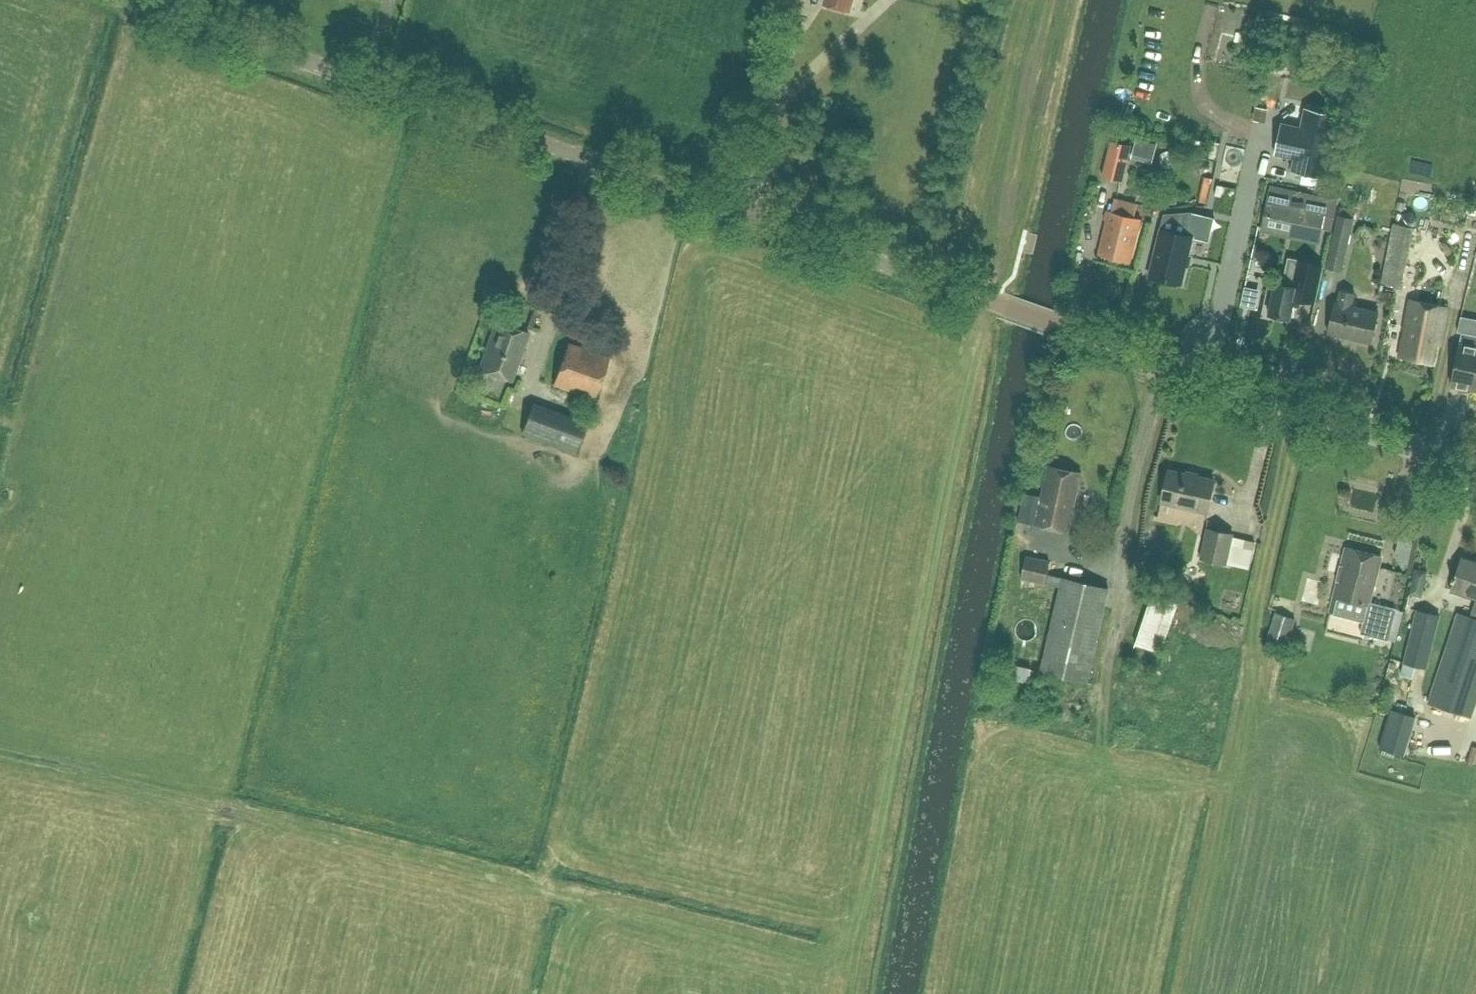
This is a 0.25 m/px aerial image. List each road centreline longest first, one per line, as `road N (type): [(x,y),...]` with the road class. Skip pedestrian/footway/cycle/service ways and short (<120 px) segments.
road 1 (tertiary): [(1475,474),(153,0)]
road 2 (track): [(1300,412),(1250,656)]

